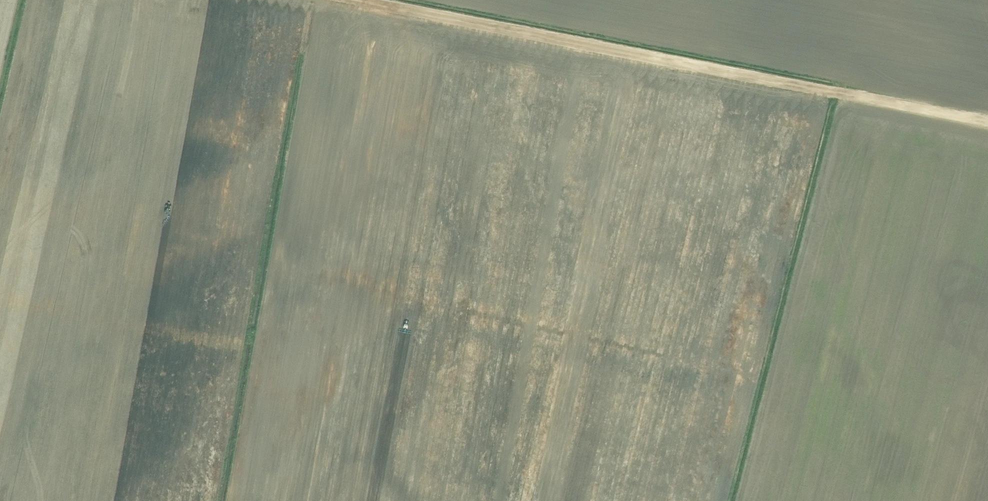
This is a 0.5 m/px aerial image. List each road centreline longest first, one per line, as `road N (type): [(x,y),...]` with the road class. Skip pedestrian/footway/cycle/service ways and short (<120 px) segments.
road 1 (track): [(987,123),(362,0)]

